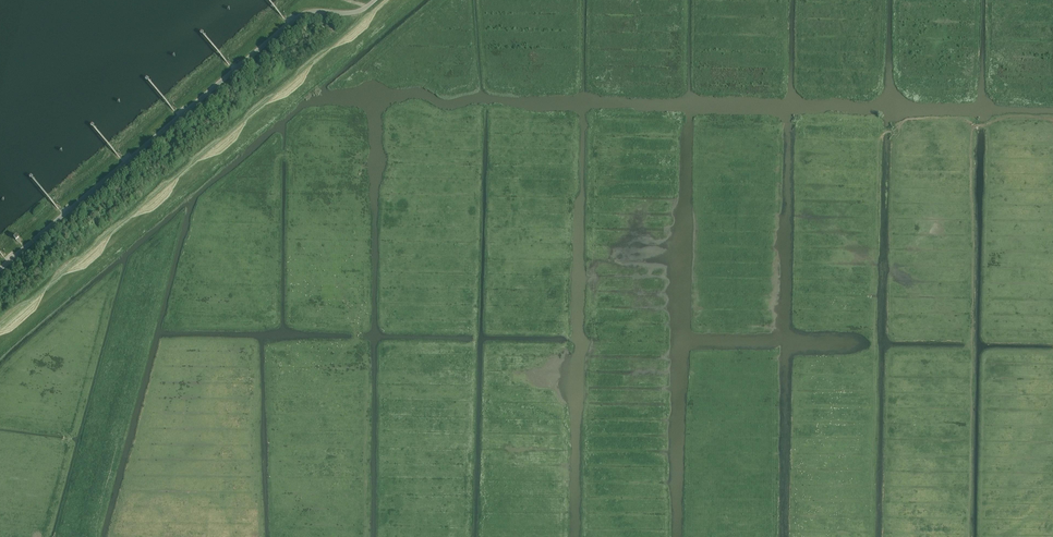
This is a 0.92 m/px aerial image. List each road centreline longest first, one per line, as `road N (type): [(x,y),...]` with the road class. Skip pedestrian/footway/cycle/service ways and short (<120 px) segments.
road 1 (track): [(362,10),(0,318)]
road 2 (unclassified): [(0,269),(299,17),(354,12),(376,0)]

